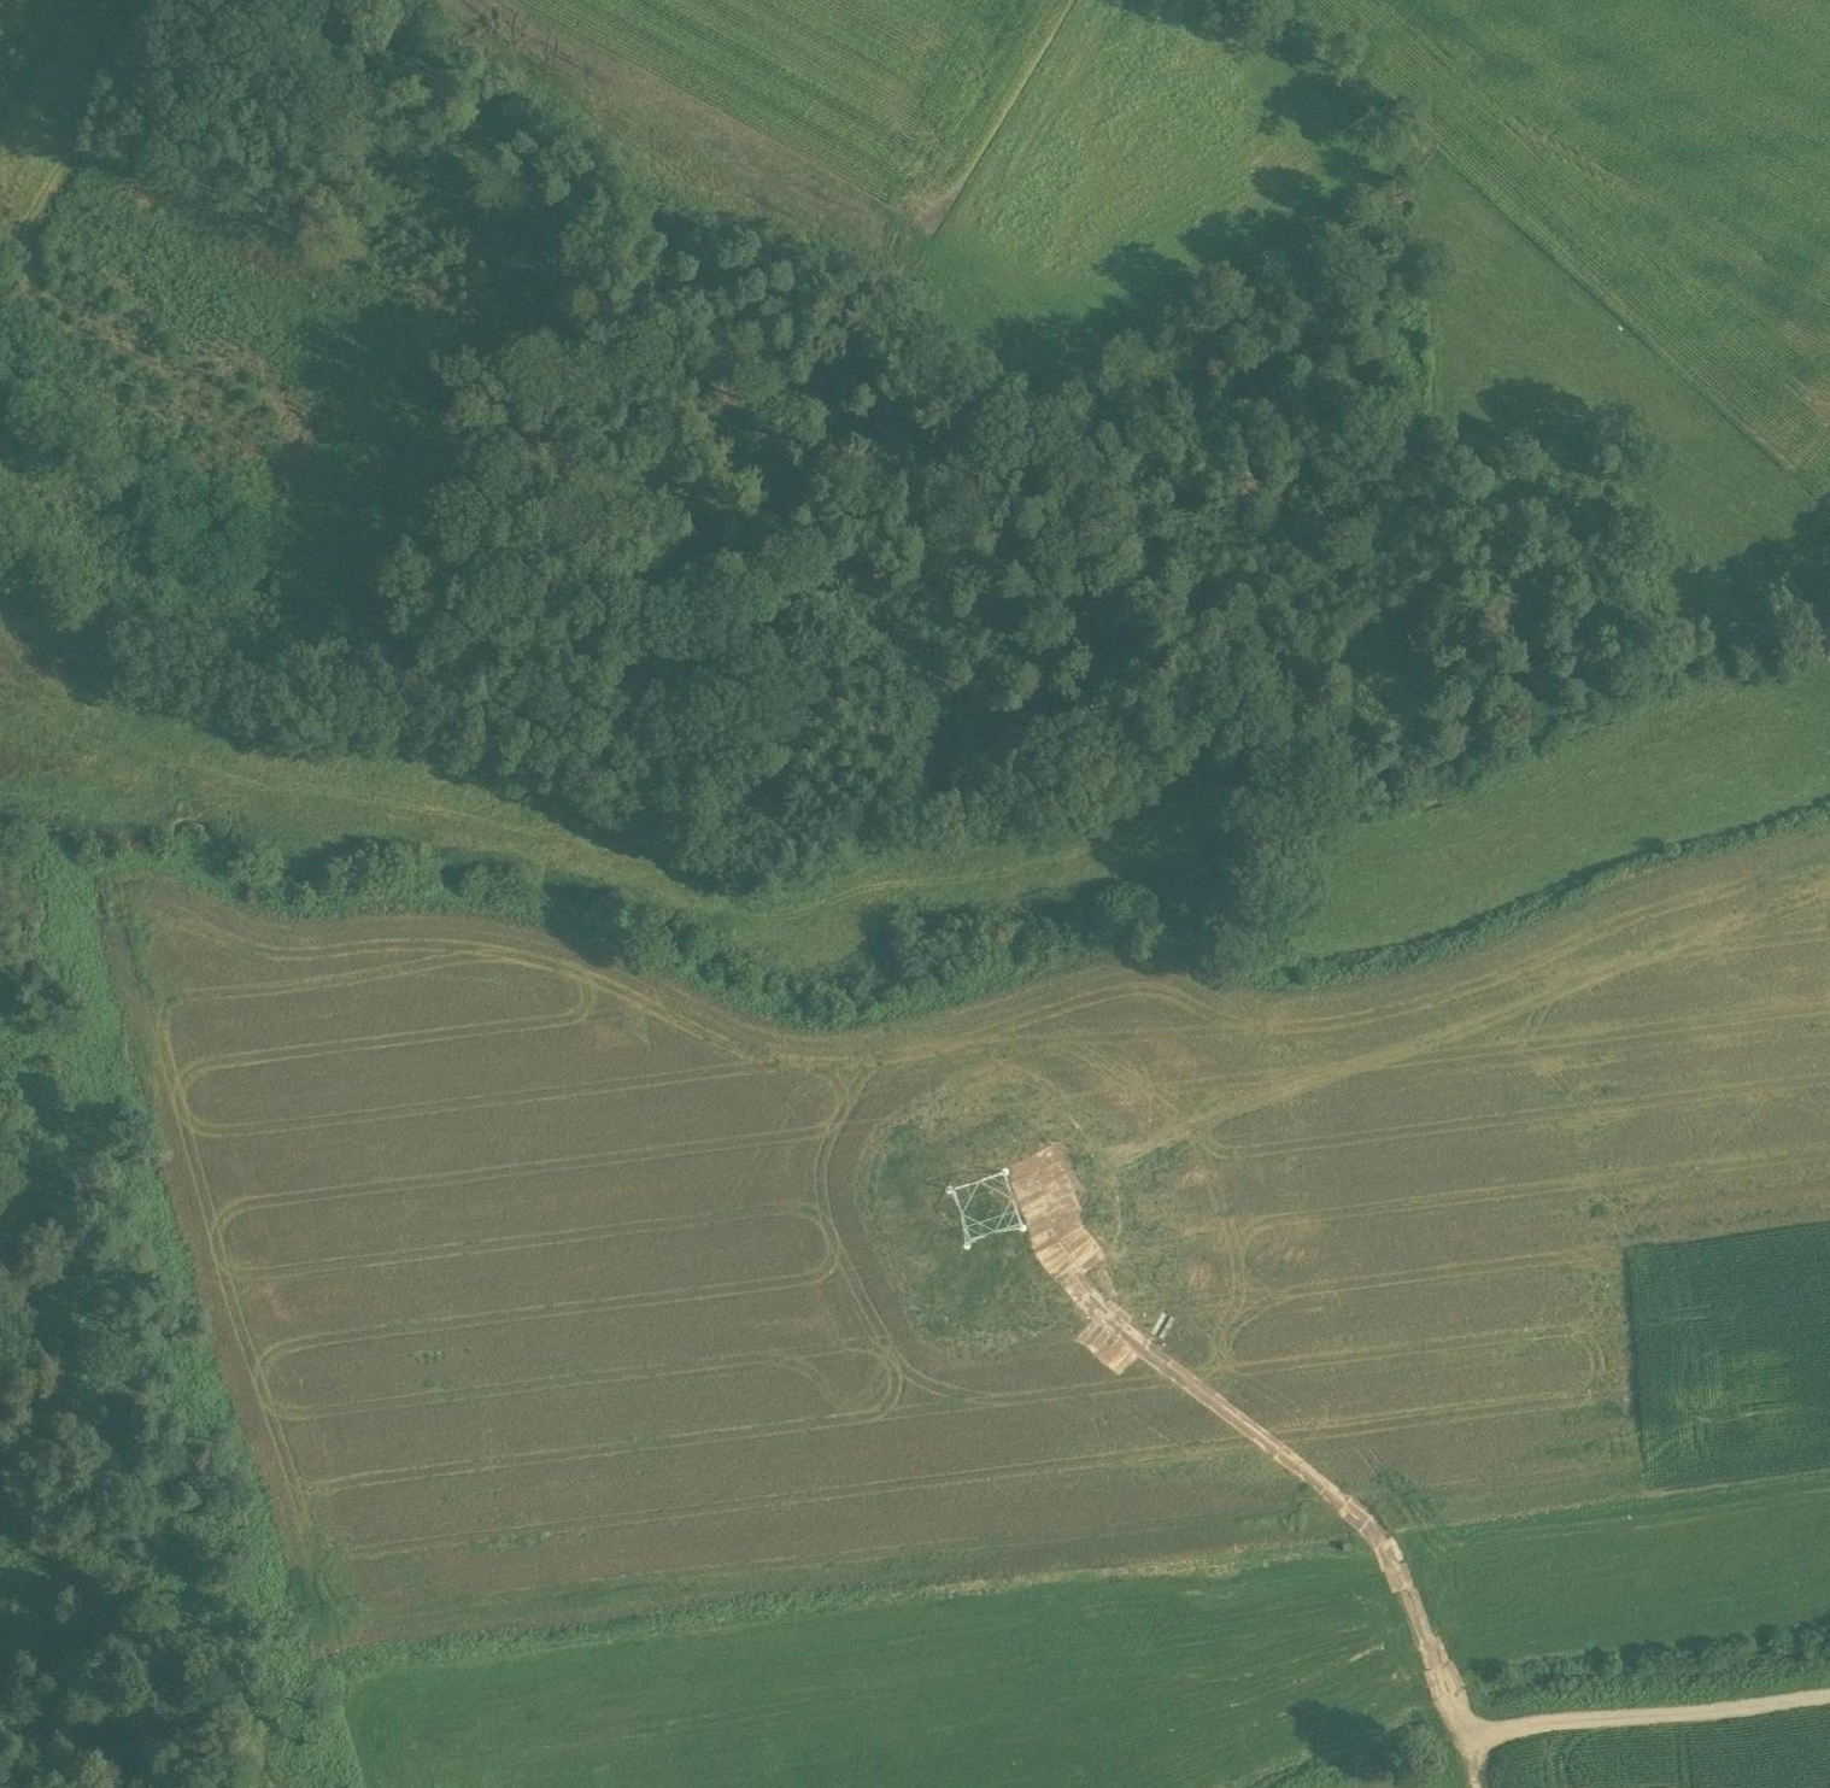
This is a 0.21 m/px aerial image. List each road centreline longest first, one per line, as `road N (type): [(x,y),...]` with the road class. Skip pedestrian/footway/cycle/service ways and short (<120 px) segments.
road 1 (track): [(264,0),(361,54),(609,313),(726,511)]
road 2 (track): [(1225,0),(1395,154)]

